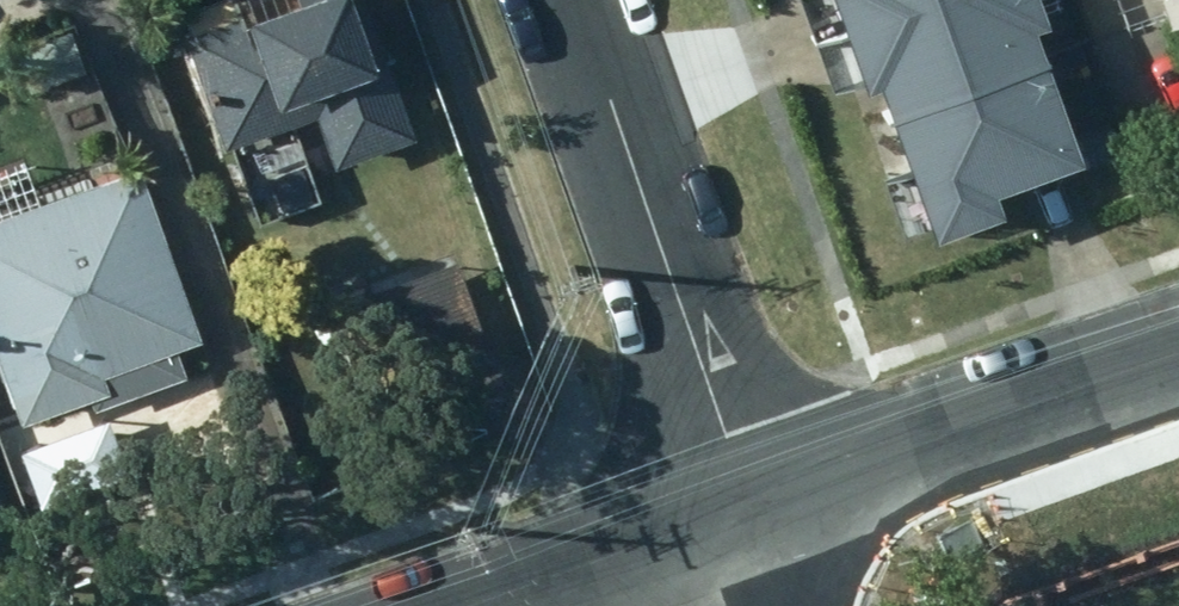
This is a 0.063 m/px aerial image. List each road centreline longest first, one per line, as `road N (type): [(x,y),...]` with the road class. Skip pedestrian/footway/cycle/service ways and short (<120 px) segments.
road 1 (residential): [(750,517),(568,0)]
road 2 (residential): [(750,517),(1178,362)]
road 3 (residential): [(456,605),(750,517)]

